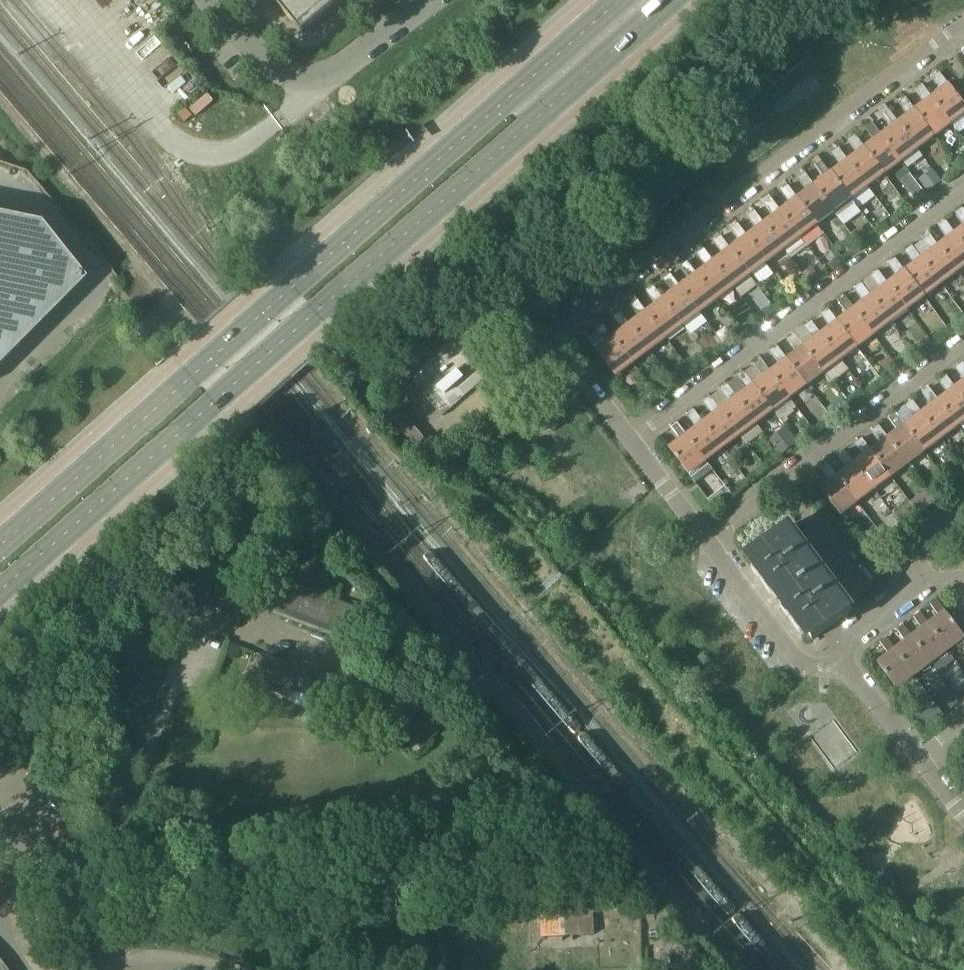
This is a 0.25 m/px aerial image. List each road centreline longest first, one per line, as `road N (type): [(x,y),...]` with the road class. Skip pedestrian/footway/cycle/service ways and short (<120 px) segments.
road 1 (primary): [(0,588),(673,0)]
road 2 (primary): [(621,0),(0,542)]
road 3 (residential): [(963,25),(564,334),(566,359),(630,440)]
road 4 (residential): [(963,189),(630,440)]
road 5 (residential): [(963,342),(699,533)]
road 6 (unclassified): [(206,0),(257,62),(309,83),(333,74),(432,0)]
road 7 (residential): [(699,533),(795,658),(840,661)]
road 8 (residential): [(840,661),(858,673),(927,757)]

